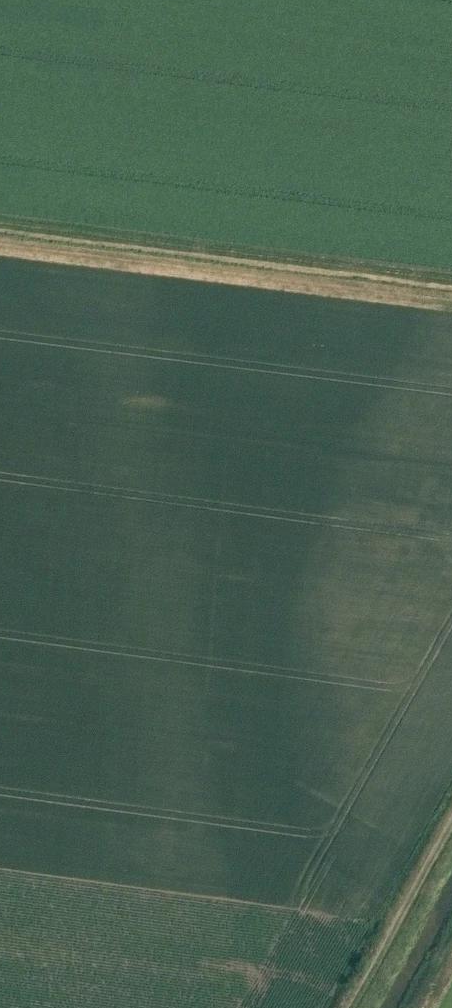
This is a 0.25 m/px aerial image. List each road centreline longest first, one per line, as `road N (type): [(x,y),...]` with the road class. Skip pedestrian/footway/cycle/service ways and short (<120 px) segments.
road 1 (track): [(451,826),(350,1007)]

